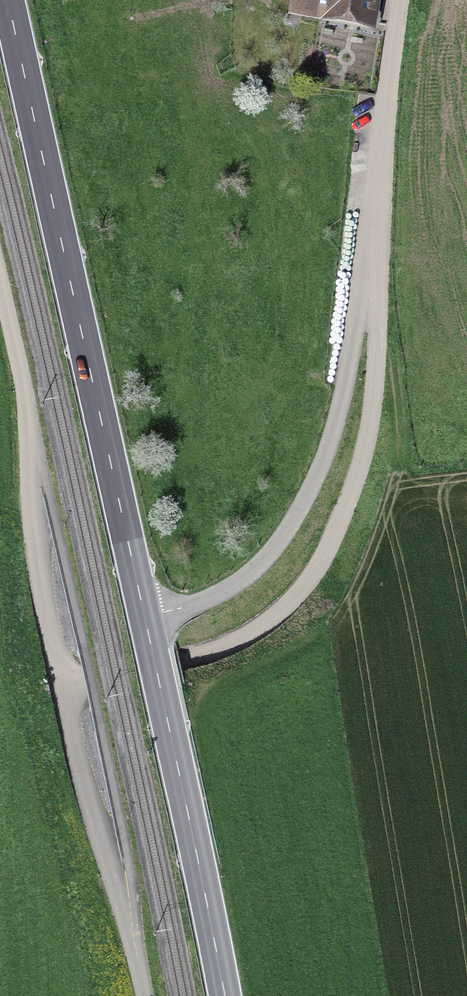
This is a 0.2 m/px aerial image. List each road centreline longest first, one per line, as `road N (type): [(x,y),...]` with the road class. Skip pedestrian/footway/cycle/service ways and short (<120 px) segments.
road 1 (secondary): [(7,0),(148,616)]
road 2 (unclassified): [(367,242),(377,339),(371,403),(346,505),(312,575),(294,601),(243,639),(64,690)]
road 3 (unclassified): [(367,242),(343,391),(292,519),(237,584),(148,616)]
road 4 (unclassified): [(0,288),(64,690)]
road 5 (secondary): [(148,616),(226,995)]
road 6 (unclassified): [(64,690),(143,995)]
road 7 (unclassified): [(400,0),(367,242)]

